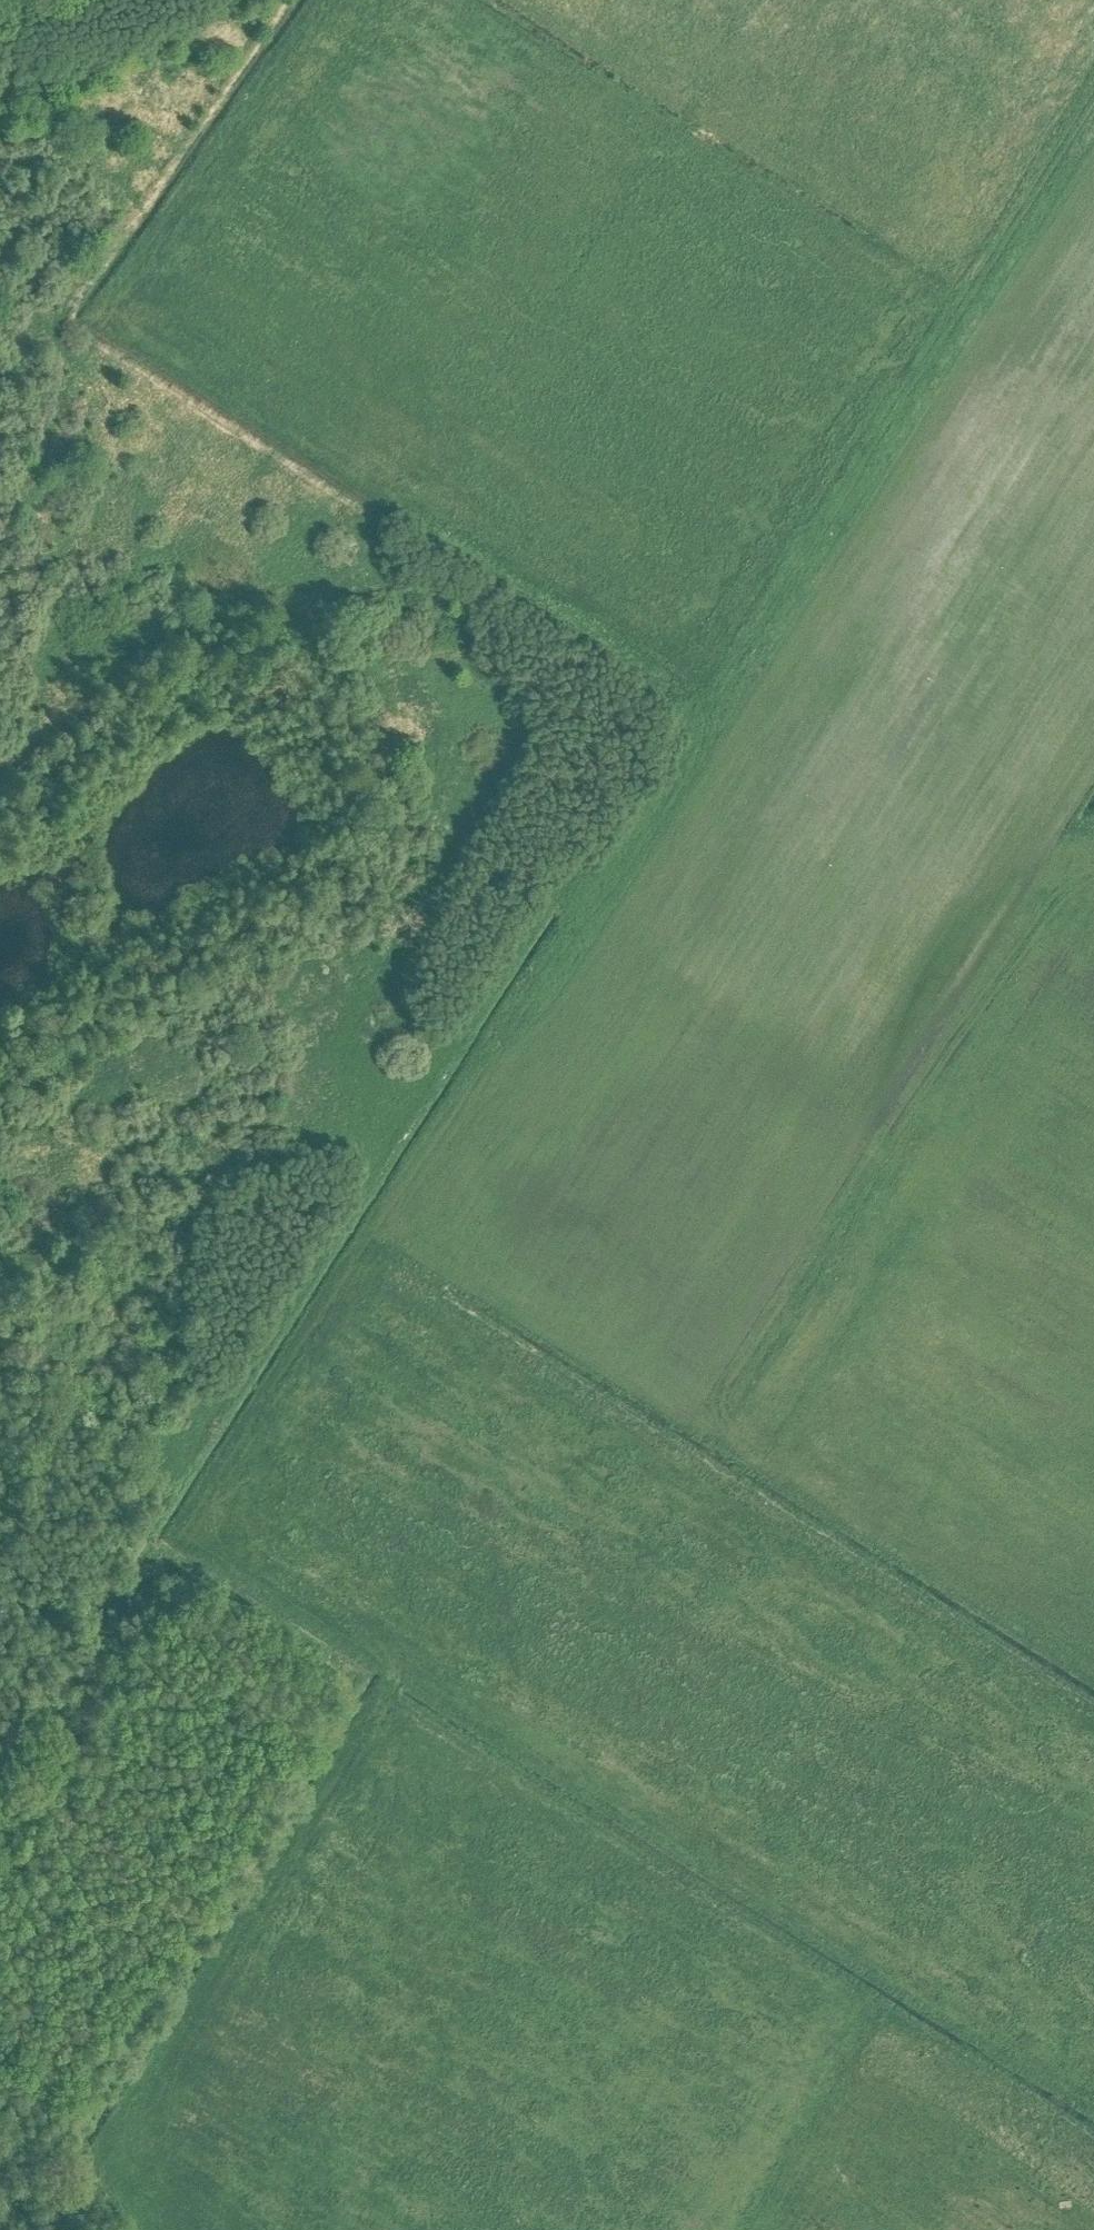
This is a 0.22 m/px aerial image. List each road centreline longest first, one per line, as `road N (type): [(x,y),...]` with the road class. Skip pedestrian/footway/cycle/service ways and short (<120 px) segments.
road 1 (track): [(971,283),(1093,80)]

